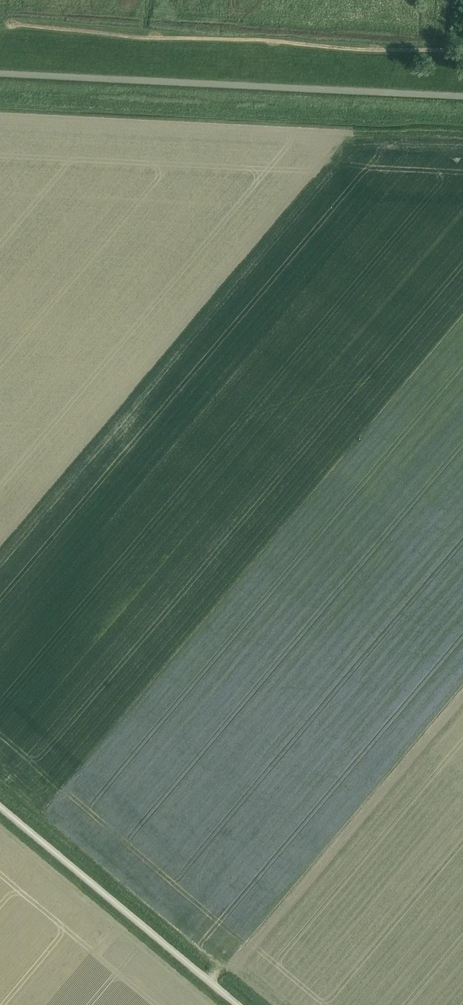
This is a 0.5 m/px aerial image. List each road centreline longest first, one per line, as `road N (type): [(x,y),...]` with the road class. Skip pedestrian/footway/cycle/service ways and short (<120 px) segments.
road 1 (unclassified): [(462,95),(0,73)]
road 2 (unclassified): [(238,1004),(0,809)]

